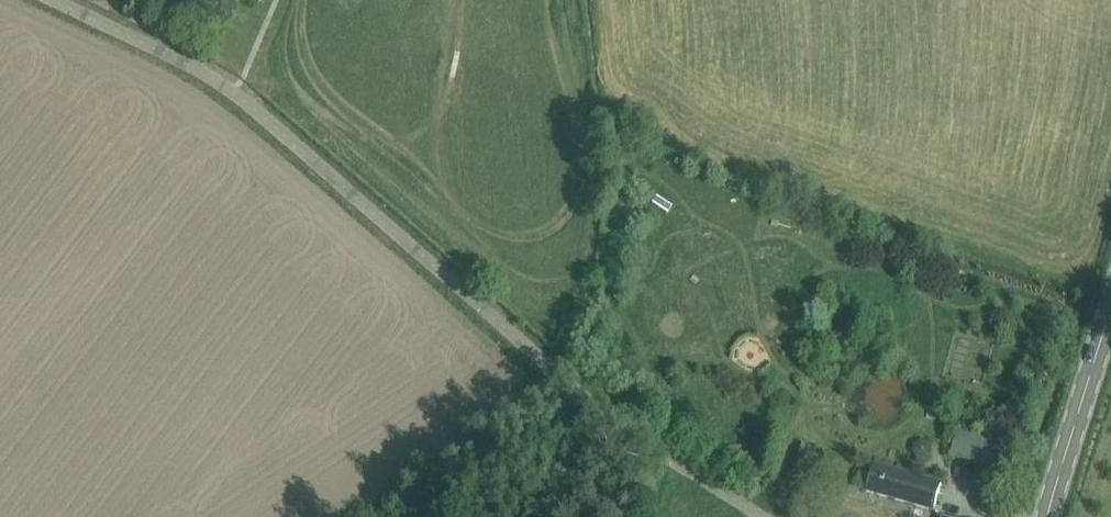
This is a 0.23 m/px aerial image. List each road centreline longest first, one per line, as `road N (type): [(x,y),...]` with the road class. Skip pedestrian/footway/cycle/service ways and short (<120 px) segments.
road 1 (secondary): [(1049,516),(1110,311)]

